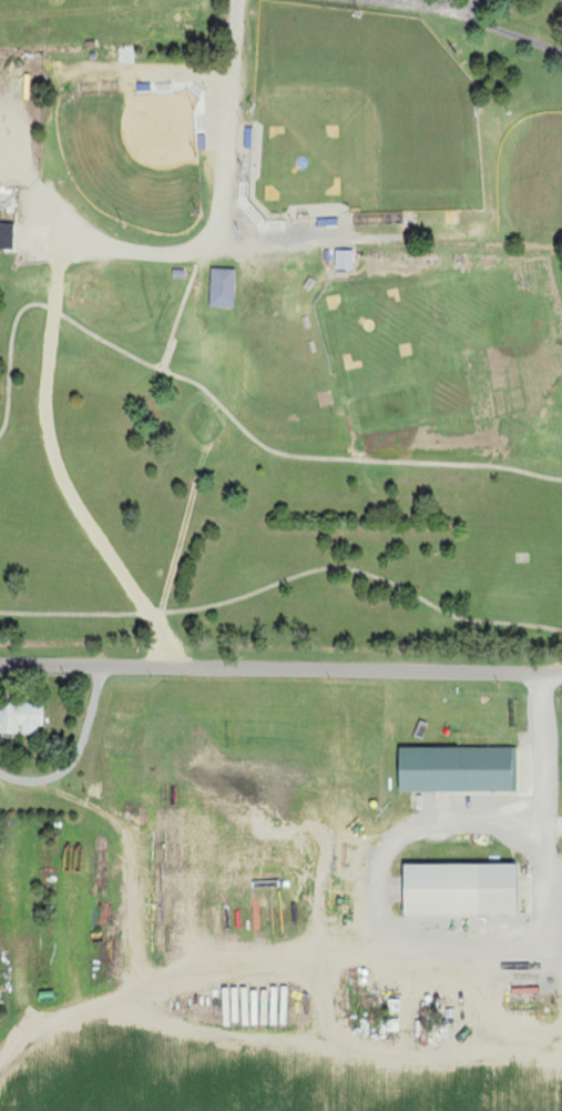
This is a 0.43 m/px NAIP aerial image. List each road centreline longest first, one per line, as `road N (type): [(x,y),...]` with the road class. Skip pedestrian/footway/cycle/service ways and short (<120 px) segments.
road 1 (residential): [(0,663),(561,672)]
road 2 (residential): [(241,0),(244,64),(214,245),(176,254),(101,249),(63,223),(21,169),(7,99)]
road 3 (residential): [(540,671),(555,881)]

